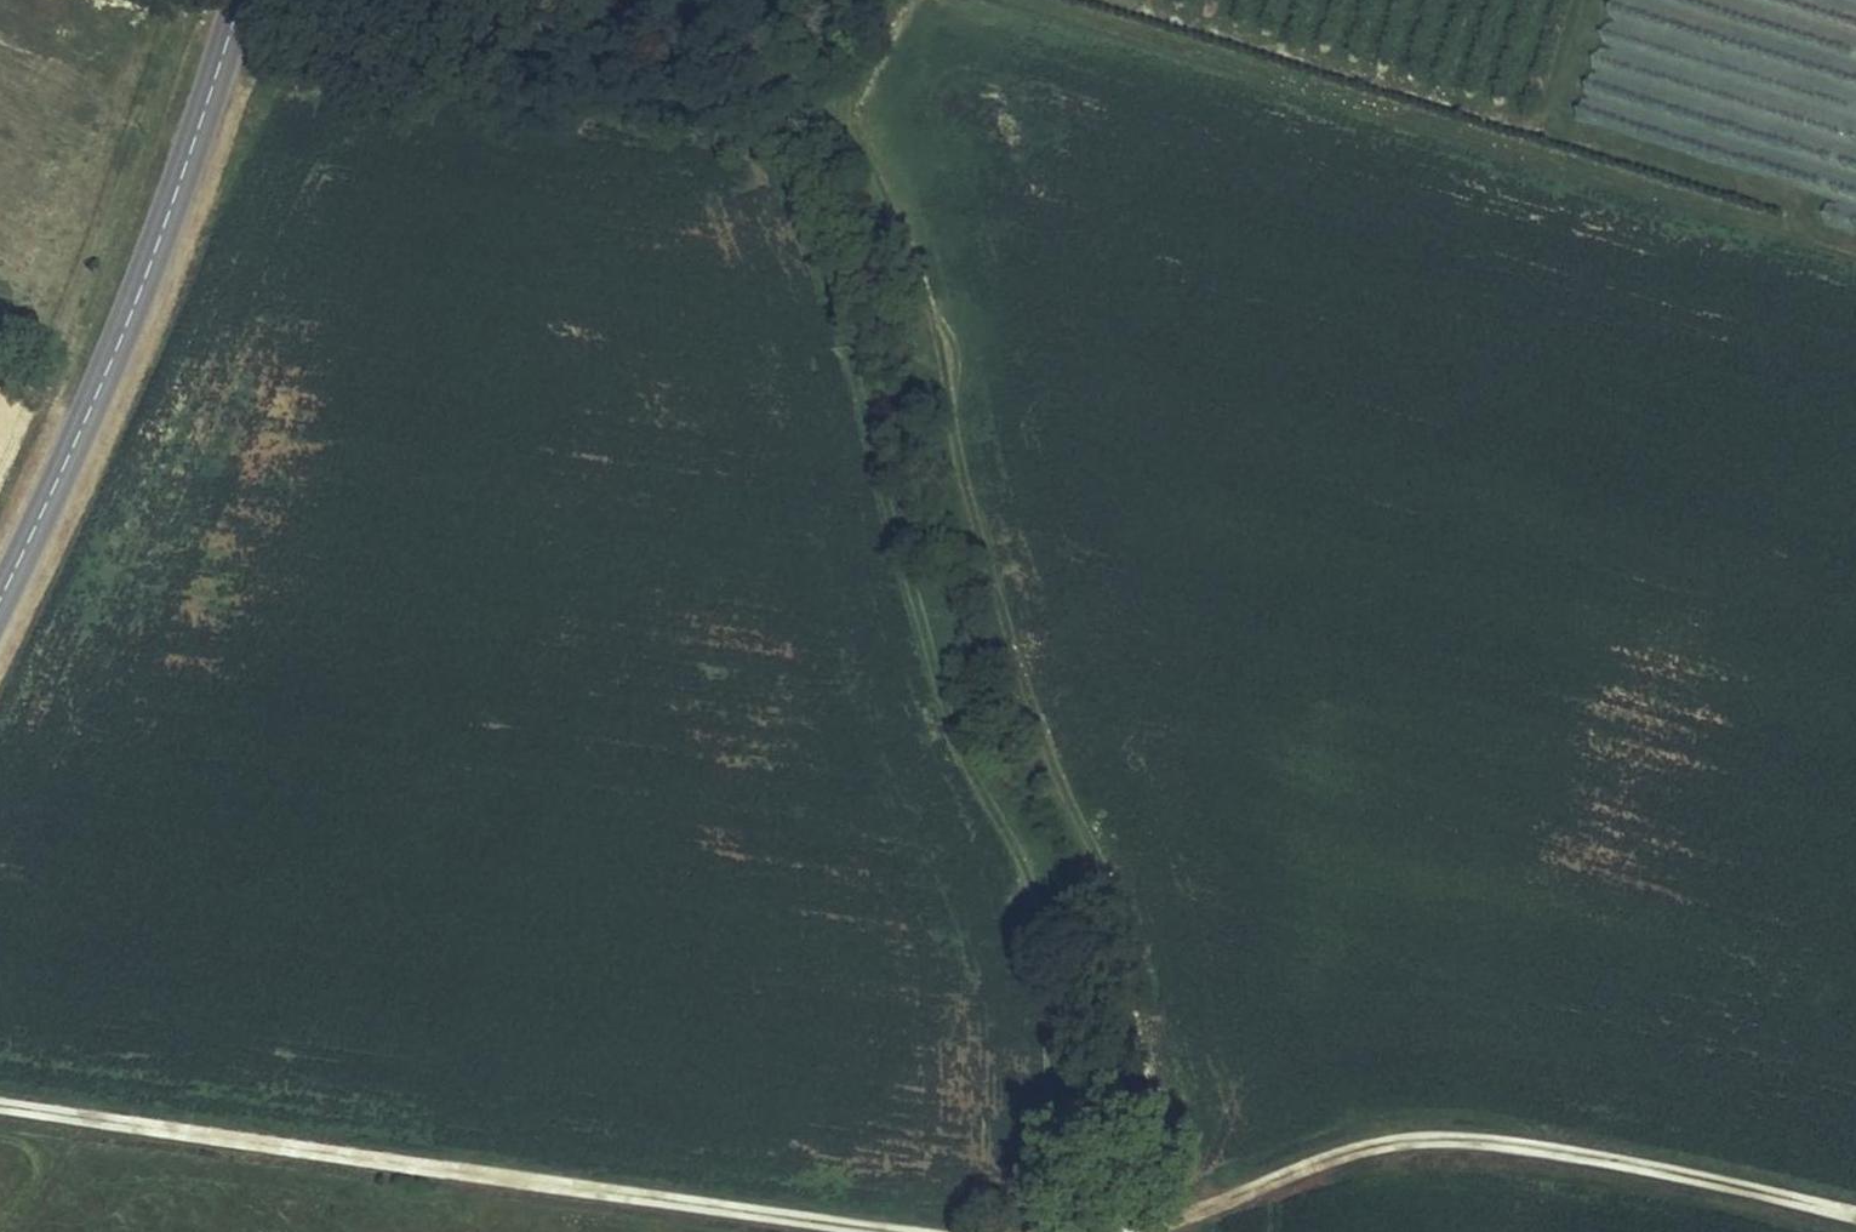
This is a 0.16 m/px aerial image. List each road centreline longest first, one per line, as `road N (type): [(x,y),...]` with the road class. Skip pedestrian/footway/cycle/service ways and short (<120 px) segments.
road 1 (unclassified): [(920,1231),(0,1098)]
road 2 (unclassified): [(1855,1215),(1520,1141),(1411,1134),(1164,1224),(1108,1231)]
road 3 (tertiary): [(0,594),(161,245),(236,0)]

